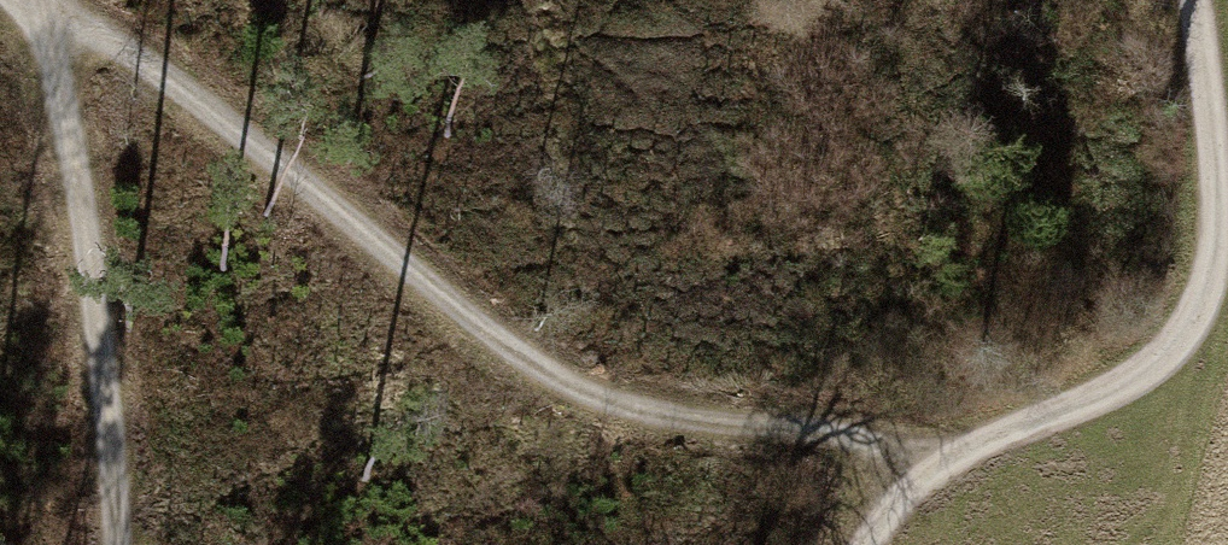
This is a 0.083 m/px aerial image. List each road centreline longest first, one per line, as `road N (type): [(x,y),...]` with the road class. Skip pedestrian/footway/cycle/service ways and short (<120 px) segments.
road 1 (track): [(38,0),(549,364),(925,485)]
road 2 (track): [(31,0),(106,544)]
road 3 (track): [(871,544),(925,485),(1144,379),(1227,239)]

